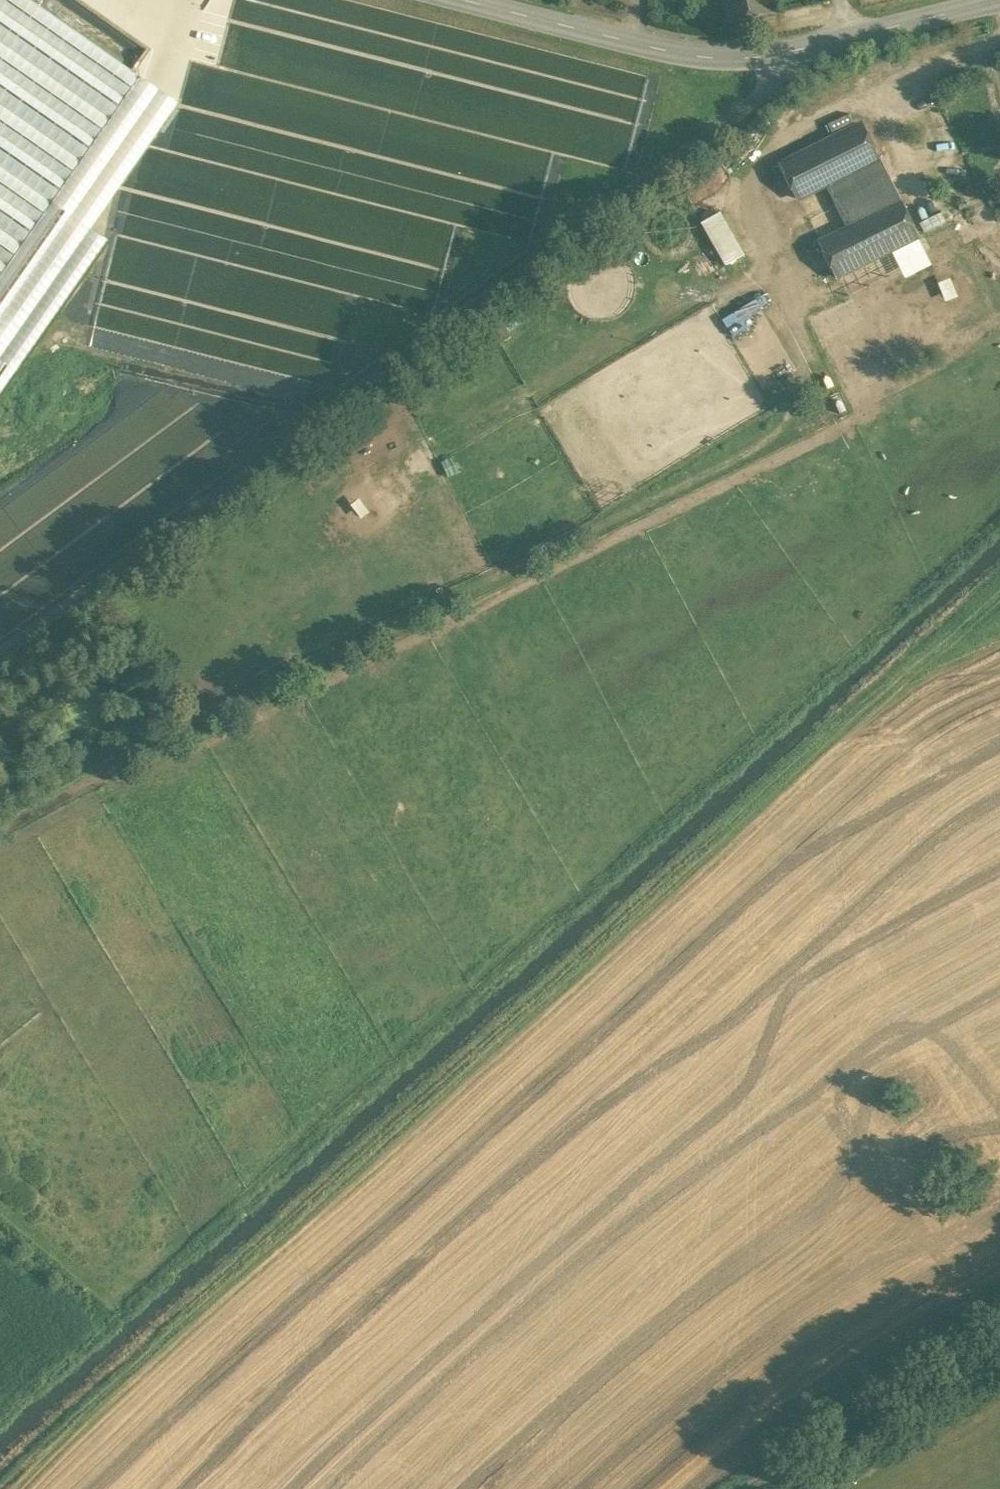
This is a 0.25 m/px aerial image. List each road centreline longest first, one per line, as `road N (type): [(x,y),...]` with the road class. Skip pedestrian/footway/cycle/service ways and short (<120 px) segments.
road 1 (unclassified): [(0,655),(772,87),(788,54)]
road 2 (unclassified): [(788,54),(668,51),(469,0)]
road 3 (track): [(999,1333),(758,1488)]
road 4 (unclassified): [(999,1),(788,54)]

